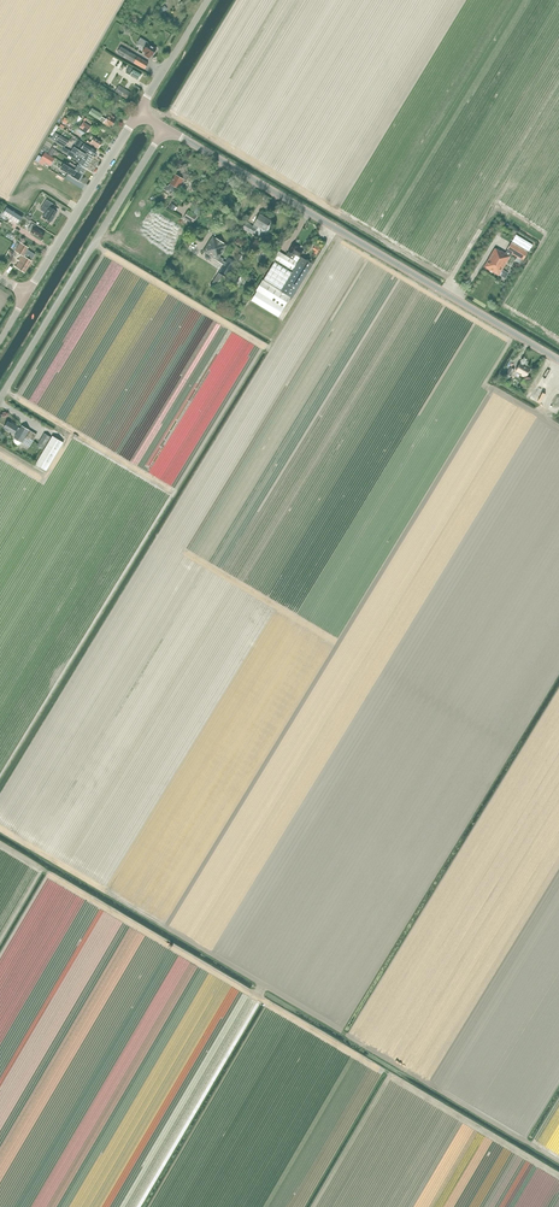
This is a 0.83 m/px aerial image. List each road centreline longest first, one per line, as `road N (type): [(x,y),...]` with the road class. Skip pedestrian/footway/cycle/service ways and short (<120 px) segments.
road 1 (unclassified): [(558,361),(165,128)]
road 2 (unclassified): [(0,400),(165,128)]
road 3 (unclassified): [(27,296),(139,111)]
road 4 (unclassified): [(139,111),(207,0)]

